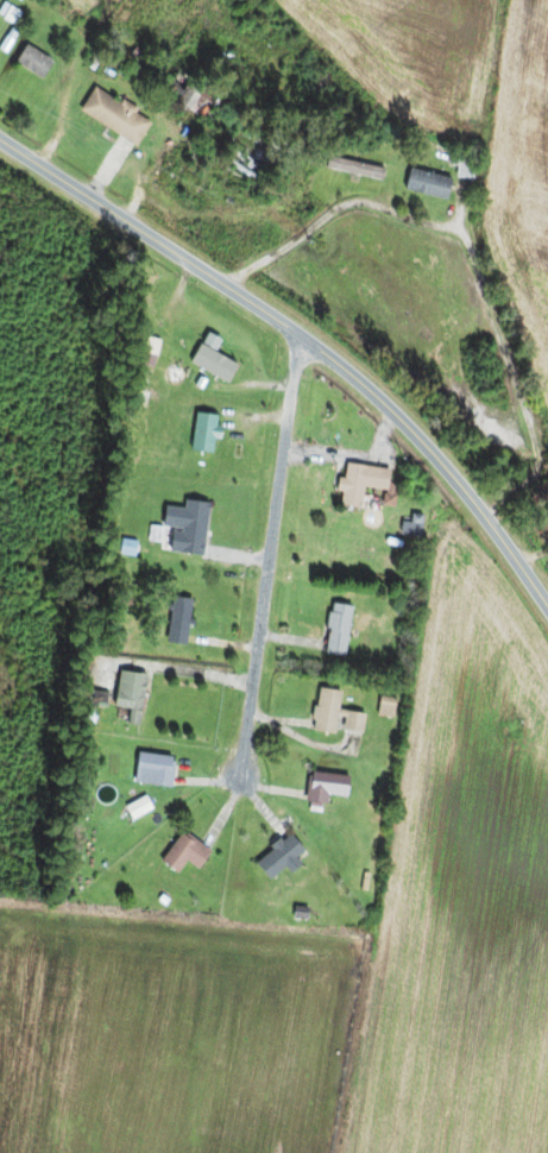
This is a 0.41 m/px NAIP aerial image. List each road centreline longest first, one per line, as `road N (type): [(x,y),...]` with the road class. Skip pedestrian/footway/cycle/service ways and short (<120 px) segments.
road 1 (residential): [(547,600),(392,407),(229,278),(0,129)]
road 2 (residential): [(301,334),(241,771)]

